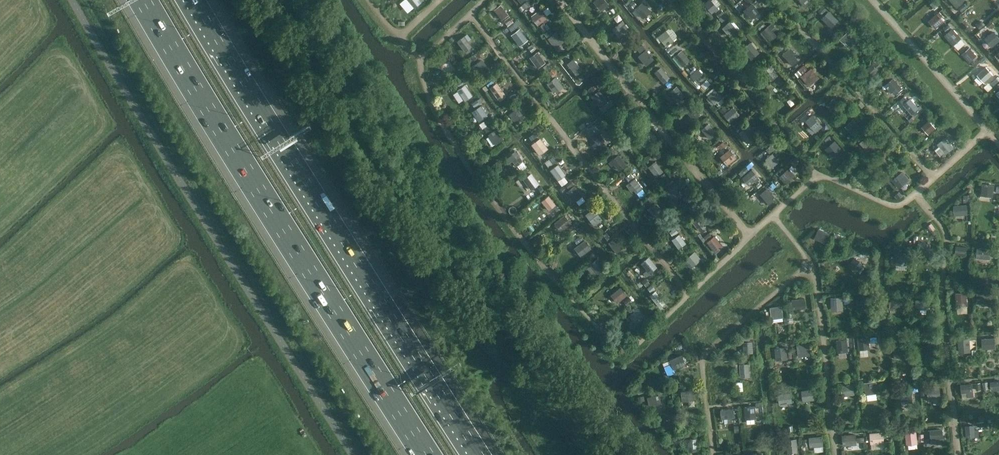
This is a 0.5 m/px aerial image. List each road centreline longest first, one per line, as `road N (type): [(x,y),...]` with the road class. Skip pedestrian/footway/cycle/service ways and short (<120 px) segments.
road 1 (motorway): [(139,0),(428,454)]
road 2 (motorway): [(472,454),(187,0)]

